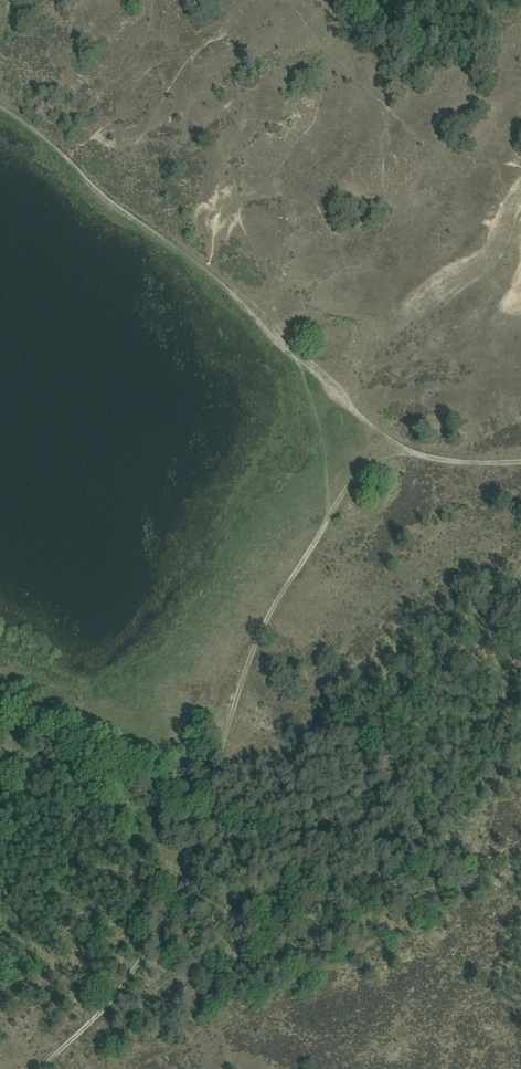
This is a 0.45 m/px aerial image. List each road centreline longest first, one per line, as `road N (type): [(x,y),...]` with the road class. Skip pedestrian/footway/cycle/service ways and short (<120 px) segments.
road 1 (track): [(388,431),(225,708),(214,799),(174,902),(115,996),(45,1068)]
road 2 (track): [(110,1068),(452,906),(478,873),(502,776)]
road 3 (track): [(388,431),(233,280),(128,202),(38,121),(0,103)]
road 4 (track): [(520,458),(448,458),(409,449),(388,431)]

